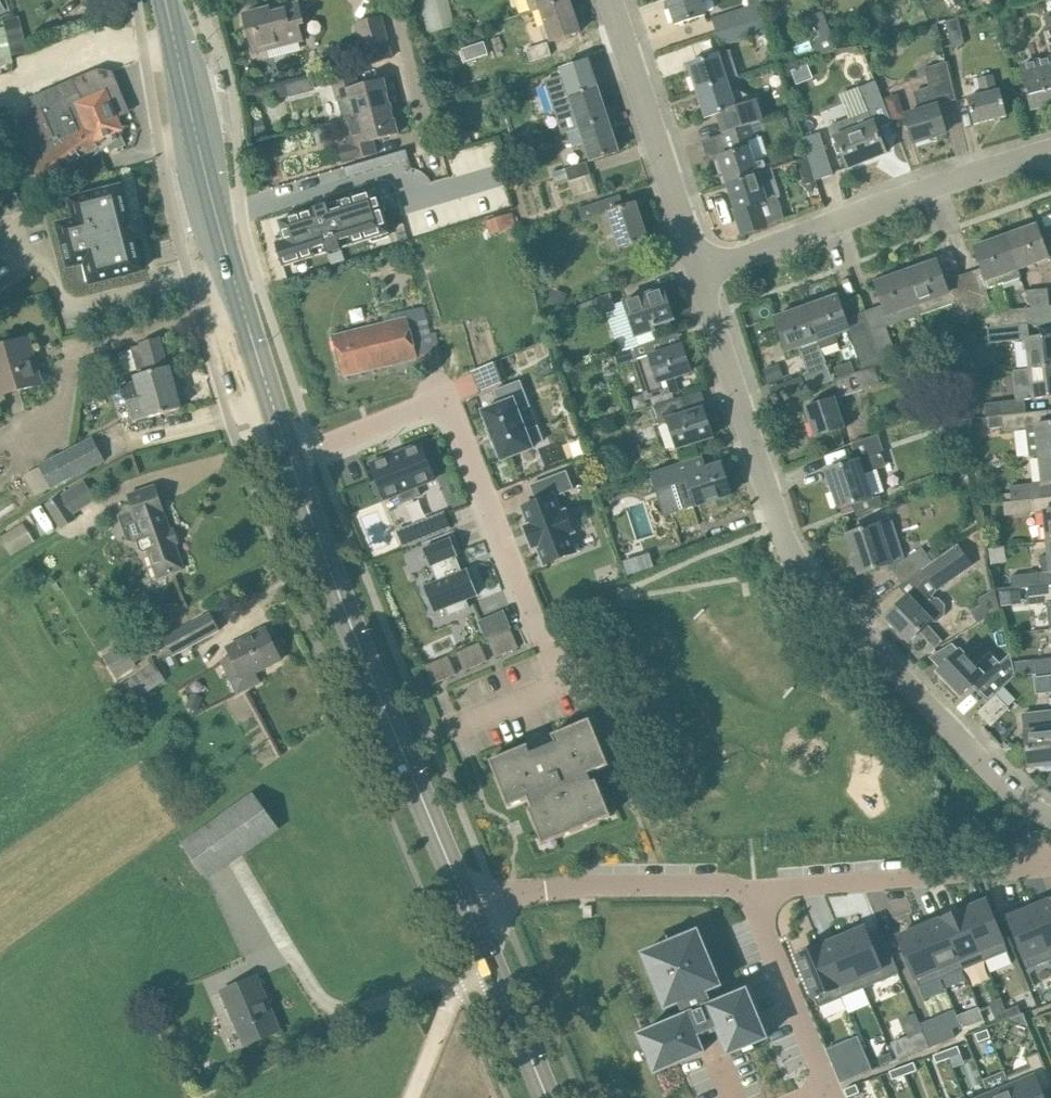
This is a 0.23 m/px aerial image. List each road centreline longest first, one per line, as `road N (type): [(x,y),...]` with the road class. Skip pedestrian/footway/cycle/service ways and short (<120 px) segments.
road 1 (residential): [(699,272),(782,526),(810,583),(1019,796),(1050,816)]
road 2 (primary): [(468,907),(356,640),(289,452)]
road 3 (primary): [(289,452),(224,245),(169,0)]
road 4 (residential): [(313,443),(444,397),(541,629)]
road 5 (residential): [(699,272),(1050,151)]
road 6 (residential): [(1050,860),(753,892)]
road 7 (residential): [(609,0),(699,272)]
road 8 (residential): [(832,1097),(753,892)]
road 9 (primary): [(548,1097),(468,907)]
road 10 (residential): [(753,892),(594,886)]
road 11 (residential): [(429,139),(392,0)]
road 12 (track): [(409,1097),(460,979)]
road 13 (unclassified): [(594,886),(468,907)]

